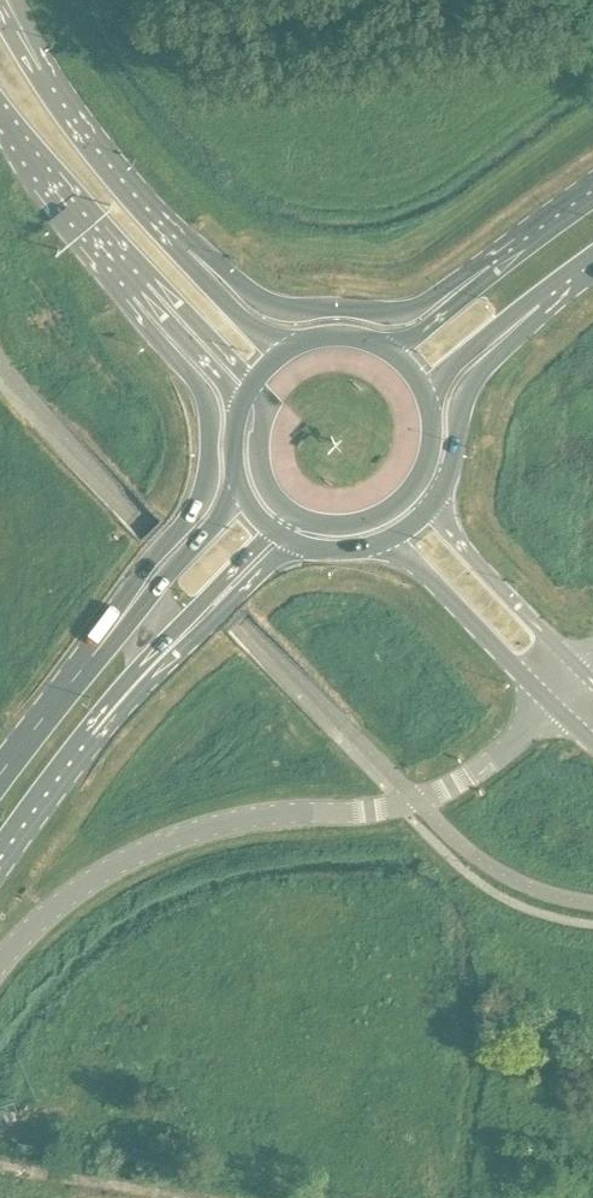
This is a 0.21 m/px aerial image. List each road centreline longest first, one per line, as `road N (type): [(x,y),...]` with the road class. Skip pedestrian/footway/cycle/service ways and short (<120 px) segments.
road 1 (unclassified): [(0,967),(43,914),(86,876),(122,858),(250,815),(373,810),(435,795),(553,706)]
road 2 (primary): [(143,291),(161,341),(207,405),(207,484),(109,637)]
road 3 (primary): [(495,261),(400,312),(289,309),(260,301),(182,241)]
road 4 (primary): [(0,862),(77,755),(193,625)]
road 5 (secondary): [(182,241),(101,160),(25,40)]
road 6 (unclassified): [(374,545),(412,559),(553,706)]
road 7 (unclassified): [(589,675),(461,543),(438,495)]
road 8 (secondary): [(0,112),(143,291)]
road 9 (primary): [(438,495),(454,462),(465,393),(533,311)]
road 10 (primary): [(238,476),(220,516),(109,637)]
road 11 (unclassified): [(194,1197),(0,1163)]
road 12 (primary): [(109,637),(0,777)]
road 13 (secondary): [(295,345),(275,342),(248,323),(182,241)]
road 14 (secondary): [(143,291),(234,395),(238,412)]
road 15 (primary): [(433,416),(453,366),(533,311)]
road 16 (primary): [(252,384),(264,407),(262,469),(277,497),(300,517)]
road 17 (primary): [(300,517),(339,526),(375,518),(405,498),(426,468)]
road 18 (secondary): [(143,291),(190,314),(252,384)]
road 19 (primary): [(495,261),(418,332),(385,346)]
road 20 (primary): [(193,625),(286,551),(307,547)]
road 21 (primary): [(193,625),(274,531)]
road 22 (primary): [(592,192),(495,261)]

